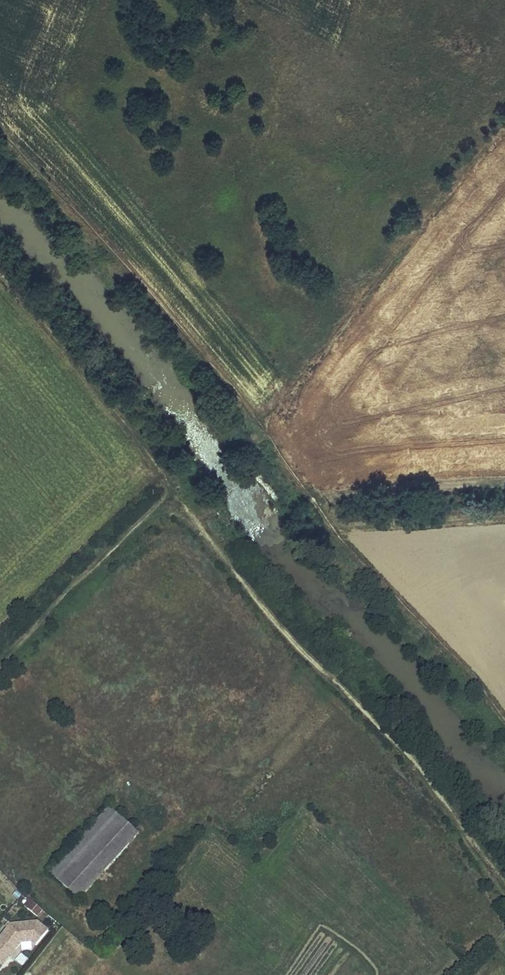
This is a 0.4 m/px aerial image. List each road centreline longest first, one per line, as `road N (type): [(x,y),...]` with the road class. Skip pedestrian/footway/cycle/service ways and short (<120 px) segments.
road 1 (track): [(504,884),(427,775),(300,650),(186,504),(155,509),(0,670)]
road 2 (track): [(0,133),(131,270),(263,428)]
road 3 (track): [(263,428),(504,129)]

